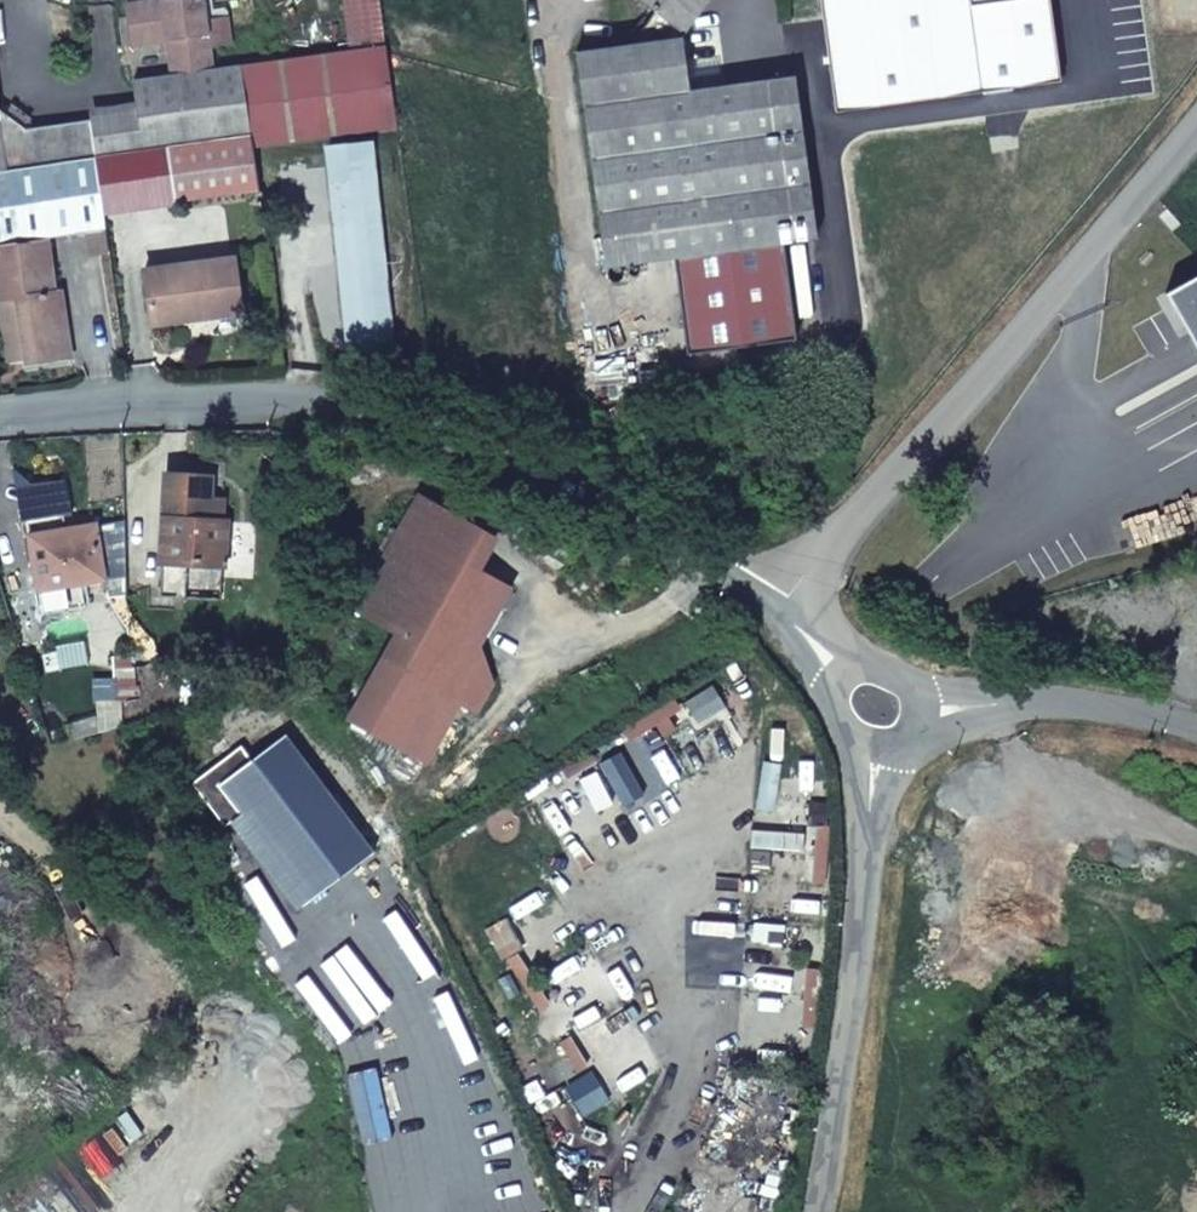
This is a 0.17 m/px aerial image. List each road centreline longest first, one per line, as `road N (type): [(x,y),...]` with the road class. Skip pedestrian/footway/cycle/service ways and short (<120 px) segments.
road 1 (residential): [(0,418),(66,406),(243,400),(433,435),(615,522),(774,610)]
road 2 (residential): [(774,610),(1196,115)]
road 3 (residential): [(827,1211),(869,964),(883,747)]
road 4 (unclassified): [(916,705),(1070,704),(1196,728)]

